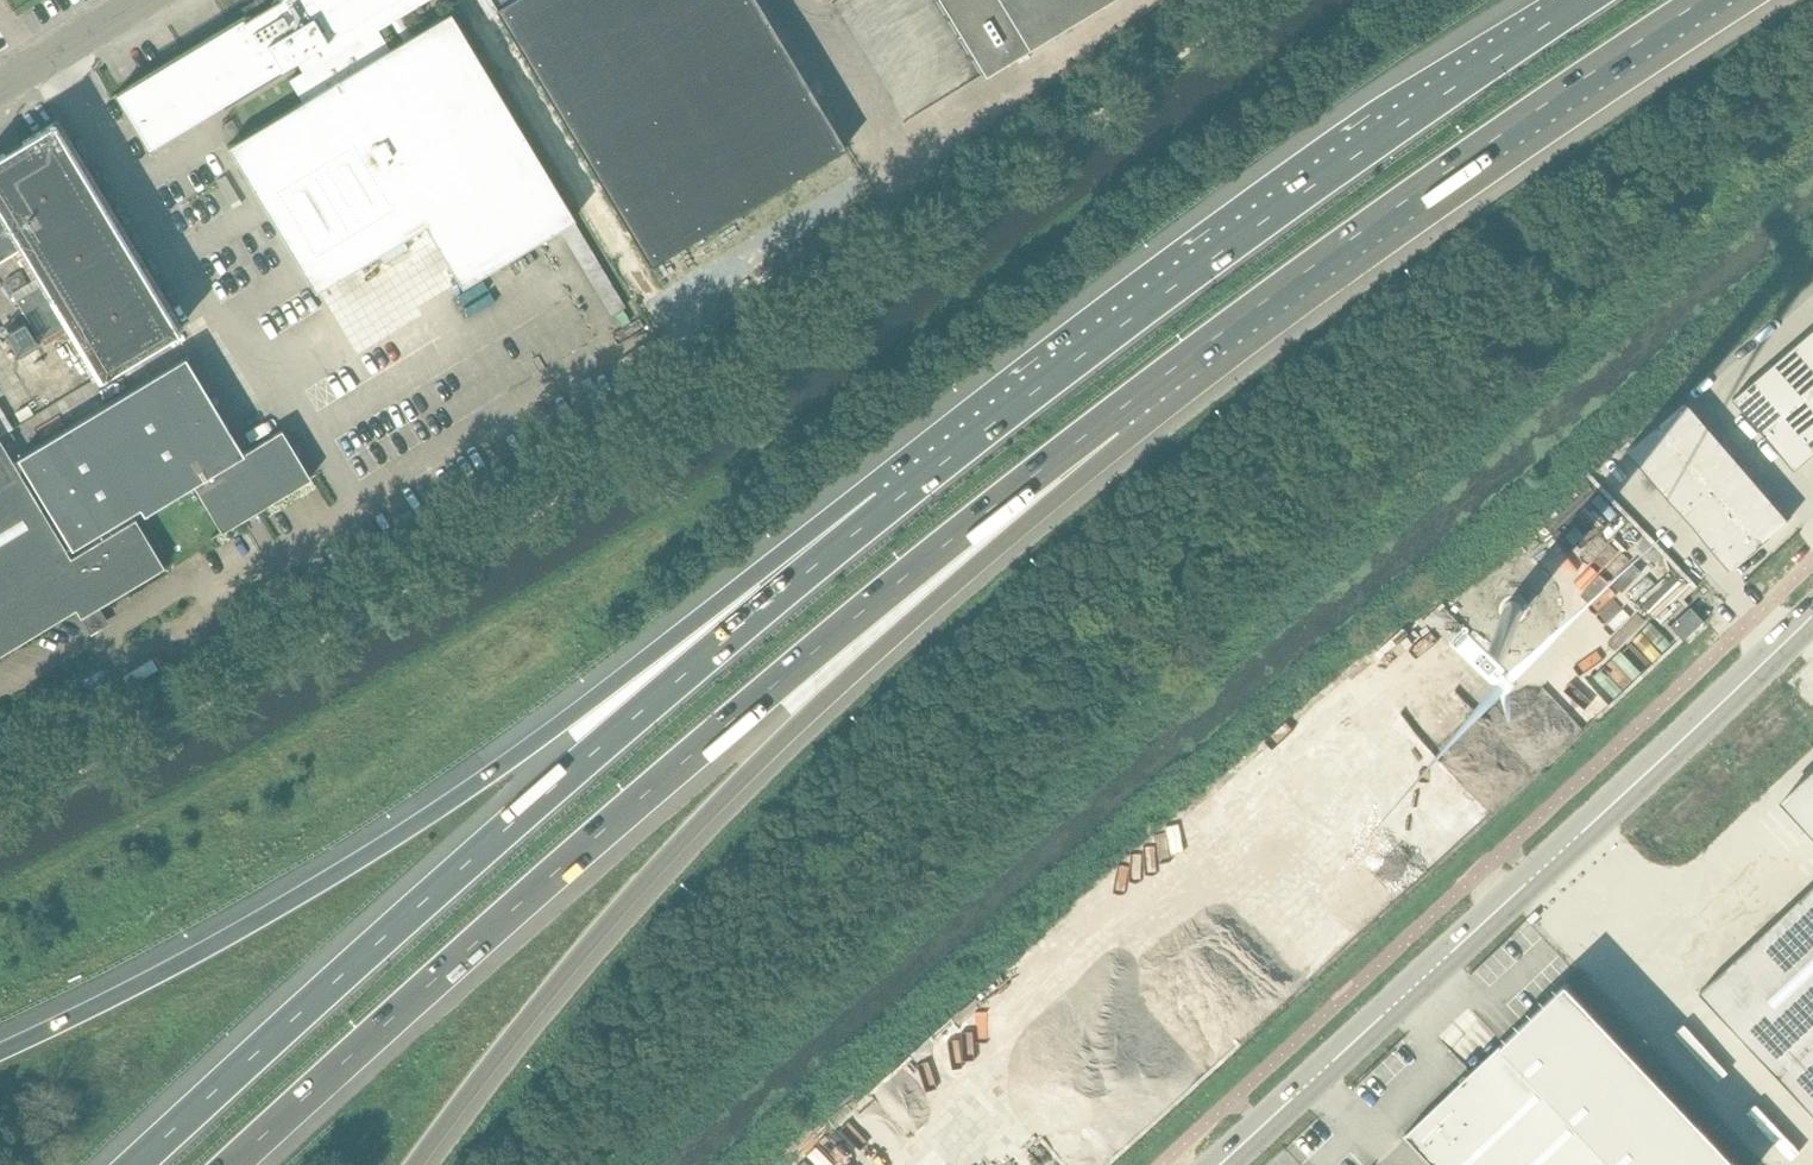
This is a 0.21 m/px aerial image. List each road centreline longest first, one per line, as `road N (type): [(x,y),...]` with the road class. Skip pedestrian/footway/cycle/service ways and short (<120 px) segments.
road 1 (motorway): [(236,1164),(592,839),(1109,421)]
road 2 (motorway): [(884,505),(769,568),(600,698),(348,868),(210,948),(0,1052)]
road 3 (motorway): [(413,1164),(684,839),(1038,514),(1109,421)]
road 4 (motorway): [(884,505),(553,784),(137,1164)]
road 5 (motorway): [(1589,0),(1372,142),(884,505)]
road 6 (unclassified): [(1218,1164),(1812,612)]
road 7 (motorway): [(1109,421),(1413,198),(1706,0)]
road 8 (unclassified): [(0,91),(152,0)]

